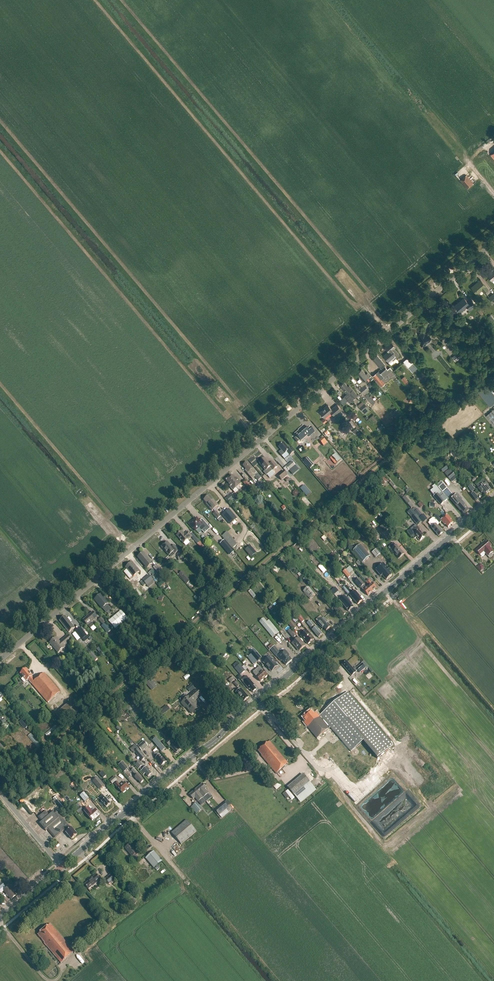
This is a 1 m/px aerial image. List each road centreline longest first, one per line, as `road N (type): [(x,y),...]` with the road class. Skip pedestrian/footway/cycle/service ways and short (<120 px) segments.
road 1 (unclassified): [(0,659),(493,243)]
road 2 (tertiary): [(61,866),(493,499)]

